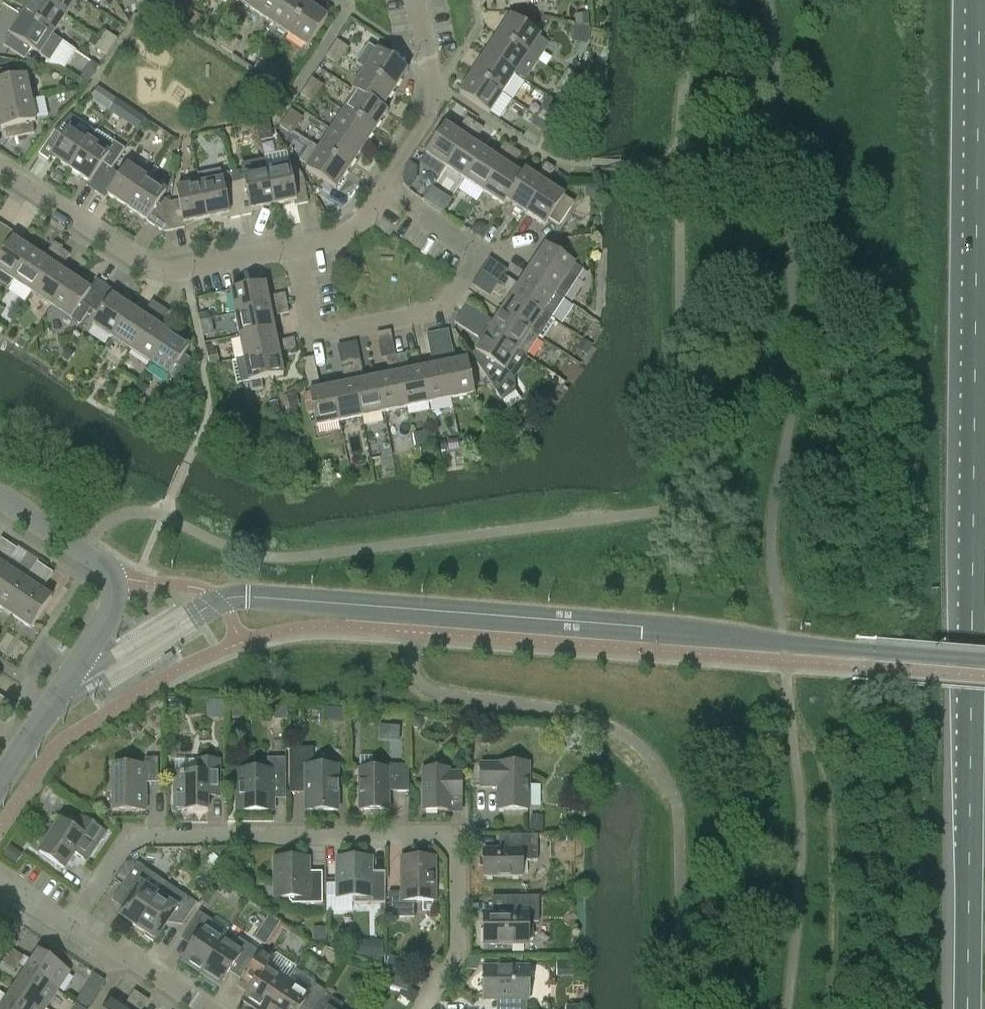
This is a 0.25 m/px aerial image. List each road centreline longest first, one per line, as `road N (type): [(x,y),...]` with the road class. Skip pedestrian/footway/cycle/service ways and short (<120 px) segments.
road 1 (motorway): [(976,0),(964,1008)]
road 2 (residential): [(69,927),(129,836),(443,837),(457,855),(458,953),(420,1008)]
road 3 (residential): [(0,784),(114,609),(115,581),(93,555),(0,494)]
road 4 (residential): [(292,250),(184,270),(147,267),(0,169)]
road 5 (residential): [(480,253),(441,309),(317,335),(309,329),(292,250)]
road 6 (residential): [(386,190),(428,116),(434,87),(416,0)]
road 7 (residential): [(204,1008),(69,927)]

